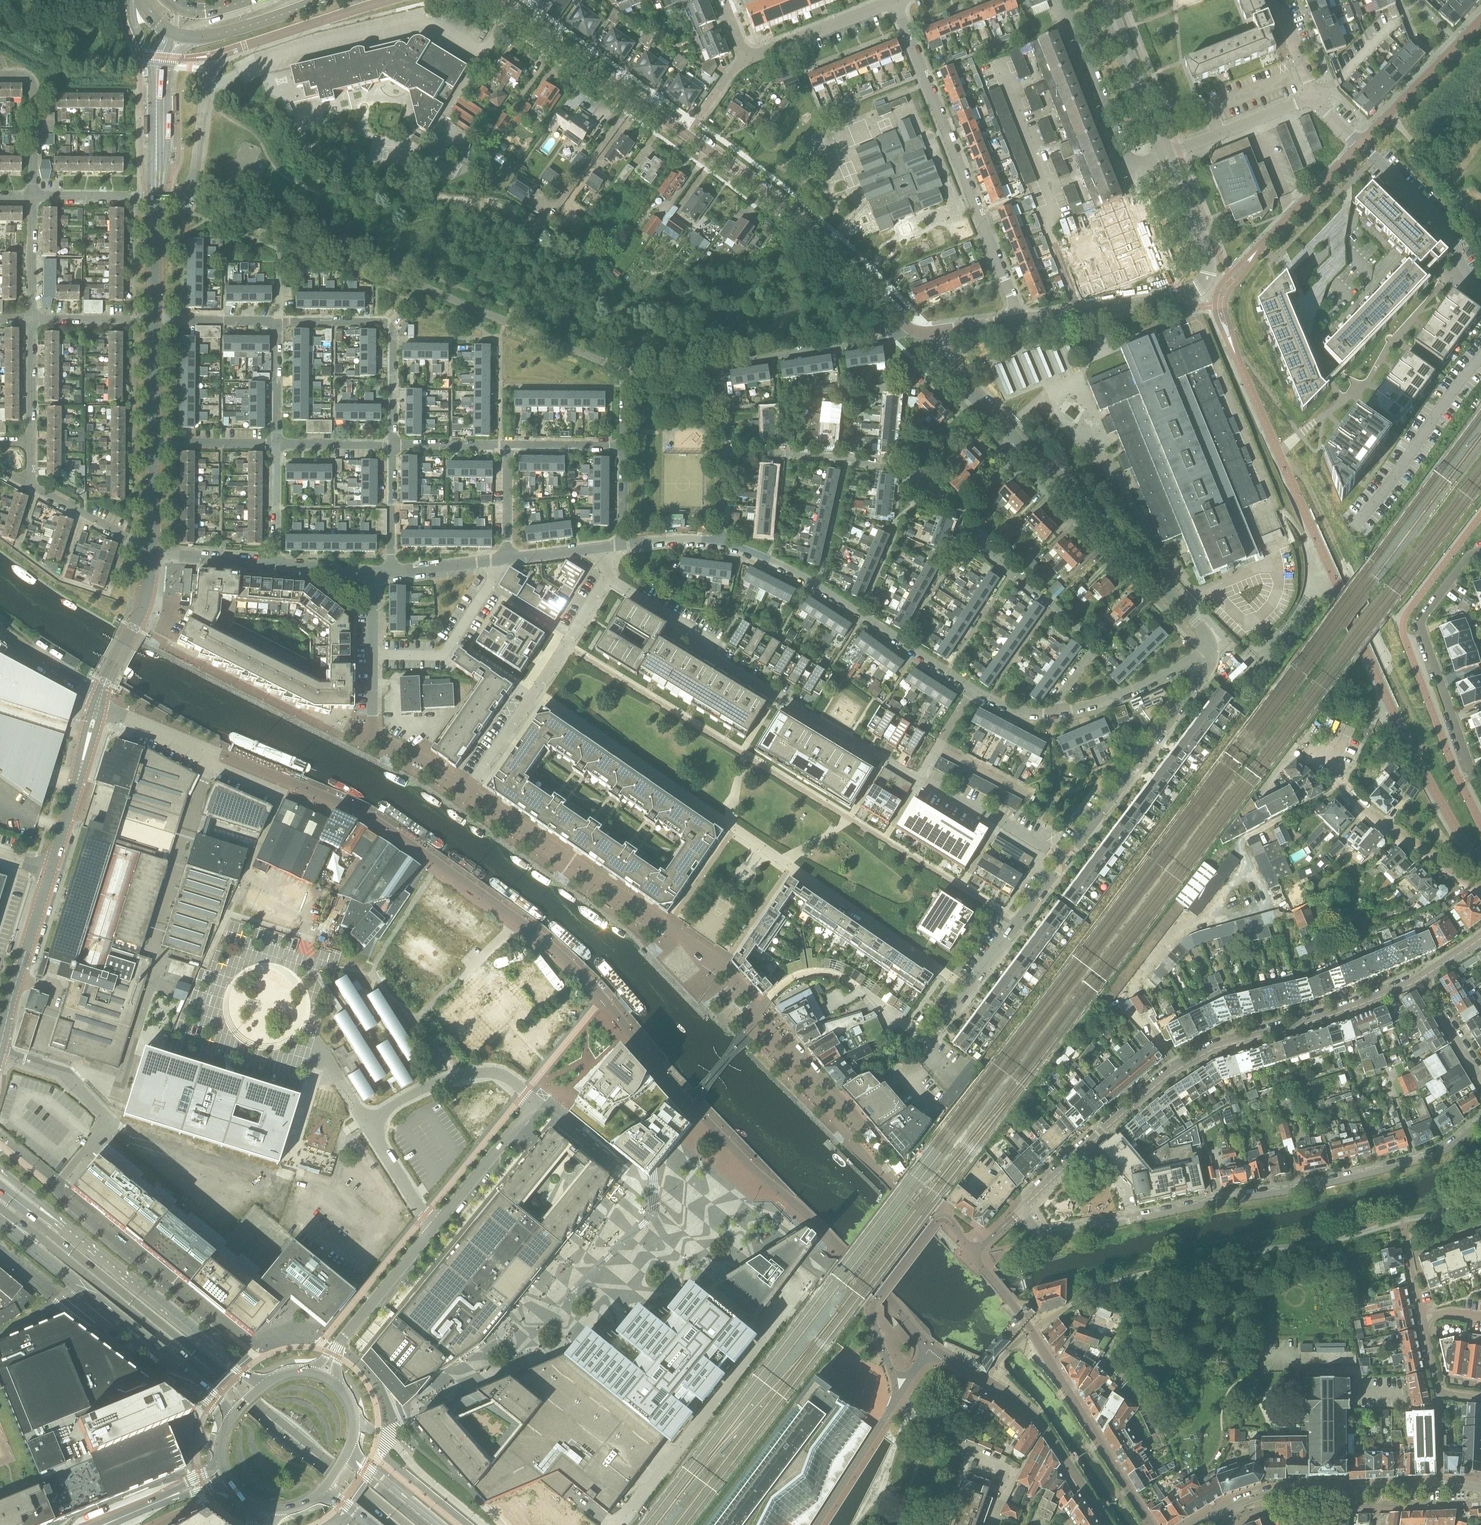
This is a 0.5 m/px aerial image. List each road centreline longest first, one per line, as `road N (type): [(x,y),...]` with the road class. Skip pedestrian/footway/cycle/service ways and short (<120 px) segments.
road 1 (unclassified): [(608,1003),(538,933),(370,815),(98,704)]
road 2 (residential): [(495,0),(768,195),(917,335)]
road 3 (residential): [(968,989),(535,689)]
road 4 (secondary): [(408,1524),(16,1200)]
road 5 (secondary): [(3,1215),(391,1524)]
road 6 (residential): [(1021,1208),(1043,1238),(1400,1165),(1451,1144),(1480,1119)]
road 7 (residential): [(1424,977),(1189,1059),(1021,1208)]
road 8 (residential): [(192,187),(628,371)]
road 9 (unclassified): [(220,1356),(215,1322),(55,1190),(112,1125),(53,1068),(0,1050)]
road 10 (residential): [(1021,319),(894,0)]
road 11 (track): [(1284,465),(1303,474),(1351,578),(1423,739),(1415,753)]
road 12 (residential): [(1021,319),(1169,298),(1203,284),(1208,257),(1167,154)]
road 13 (residential): [(1152,1524),(1028,1324),(974,1253)]
road 14 (unclassified): [(337,1348),(534,1104)]
road 15 (residential): [(973,690),(805,581),(719,541)]
road 16 (residential): [(1210,652),(1202,629),(1026,448)]
road 17 (residential): [(1052,713),(1091,638),(985,550),(957,513)]
road 18 (residential): [(1210,652),(1208,669),(1066,859)]
road 19 (residential): [(1480,556),(1468,560),(1421,624),(1476,776)]
road 20 (residential): [(957,513),(921,479),(897,472),(721,451)]
road 21 (residential): [(608,573),(688,623),(704,648),(810,711)]
road 22 (residential): [(393,444),(393,331),(385,323),(279,321)]
road 23 (residential): [(1441,1486),(1279,1492),(1215,1515)]
road 24 (tertiary): [(220,1356),(65,1227)]
road 25 (primary): [(141,0),(158,25),(193,38),(320,0)]
road 26 (residential): [(720,366),(917,335)]
road 27 (residential): [(1480,887),(1358,803),(1326,764)]
road 28 (tertiary): [(88,1290),(224,1403),(231,1418)]
road 29 (residential): [(989,1381),(1040,1421),(1108,1524)]
road 30 (residential): [(371,656),(443,655),(508,560)]
road 31 (residential): [(769,998),(798,977),(834,976),(929,1041)]
road 32 (residential): [(214,57),(389,0)]
road 33 (tertiary): [(0,1047),(50,871)]
road 34 (residential): [(1065,0),(1132,168)]
road 35 (tertiary): [(50,871),(98,704)]
road 36 (residential): [(1360,144),(1480,21)]
road 37 (residential): [(1210,652),(1126,694),(1052,713)]
road 38 (residential): [(920,778),(1066,859)]
road 39 (residential): [(31,486),(33,320)]
road 40 (residential): [(1167,154),(1105,0)]
road 41 (residential): [(1066,859),(968,989)]
road 42 (residential): [(1167,154),(1317,96)]
road 43 (residential): [(743,55),(888,0)]
road 44 (residential): [(1026,448),(934,357),(926,333)]
road 45 (residential): [(32,197),(33,84),(0,75)]
road 46 (residential): [(1258,250),(1360,144)]
road 47 (residential): [(155,554),(31,486)]
road 48 (residential): [(608,573),(535,689)]
road 49 (tertiary): [(192,187),(214,57)]
road 50 (residential): [(393,444),(391,573)]
road 51 (residential): [(279,321),(154,319)]
road 52 (residential): [(276,445),(279,321)]
road 53 (tertiary): [(155,443),(154,319)]
road 54 (residential): [(32,197),(156,198)]
road 55 (residential): [(33,320),(32,197)]
road 56 (unclassified): [(98,704),(0,630)]
road 57 (residential): [(535,689),(471,792)]
road 58 (tertiary): [(154,319),(156,198)]
road 59 (residential): [(155,443),(276,445)]
road 60 (residential): [(33,320),(154,319)]
road 61 (residential): [(274,564),(155,554)]

